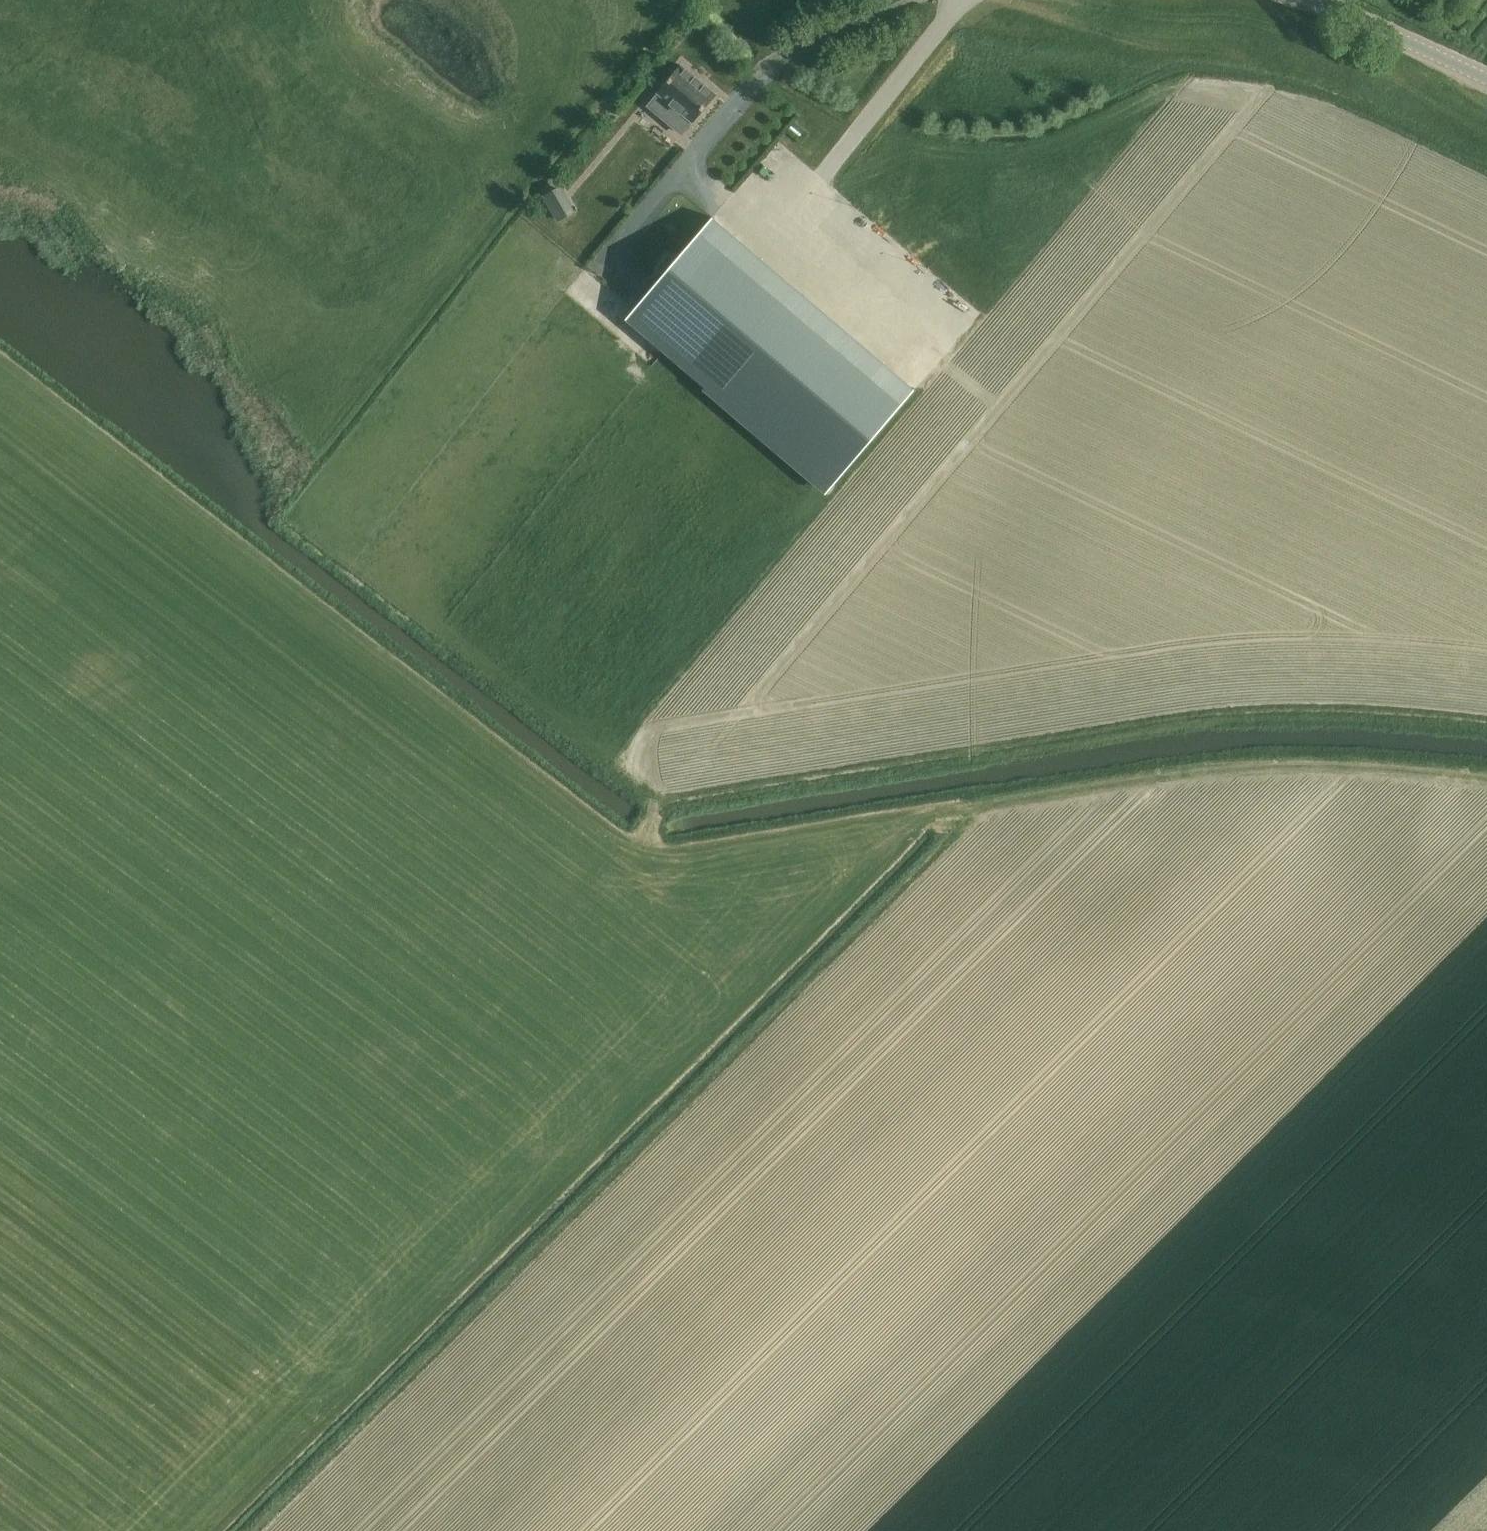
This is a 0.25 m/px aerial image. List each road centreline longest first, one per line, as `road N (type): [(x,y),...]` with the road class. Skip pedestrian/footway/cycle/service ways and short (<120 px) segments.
road 1 (track): [(1486,777),(1218,772),(944,814)]
road 2 (tertiary): [(1486,80),(1311,0)]

